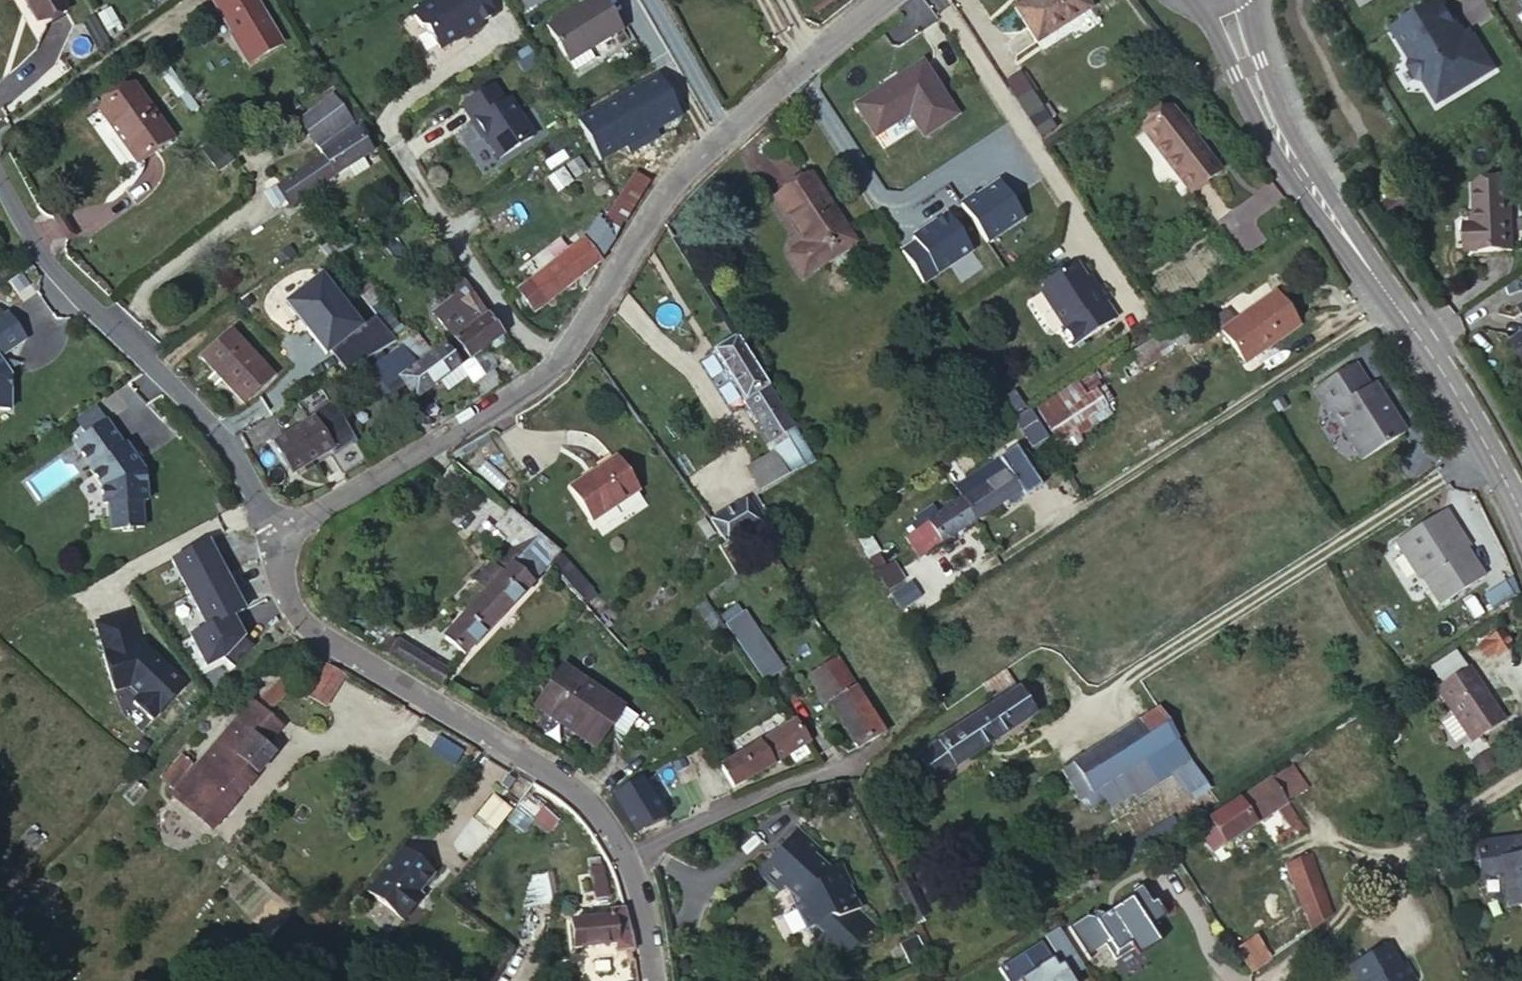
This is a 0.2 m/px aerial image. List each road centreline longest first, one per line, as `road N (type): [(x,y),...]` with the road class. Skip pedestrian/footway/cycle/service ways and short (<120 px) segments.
road 1 (residential): [(282,537),(554,367),(664,191),(883,0)]
road 2 (residential): [(652,980),(634,866),(589,800),(312,632),(279,581),(282,537)]
road 3 (tertiary): [(1278,136),(1456,394),(1521,520)]
road 4 (residential): [(282,537),(215,435),(43,270),(0,186)]
road 5 (track): [(1275,980),(1343,921),(1390,857),(1521,775)]
road 6 (track): [(832,764),(624,852)]
road 7 (tertiary): [(1191,8),(1208,20),(1254,121),(1278,136)]
road 8 (tertiary): [(1278,136),(1283,112),(1260,61),(1246,0)]

